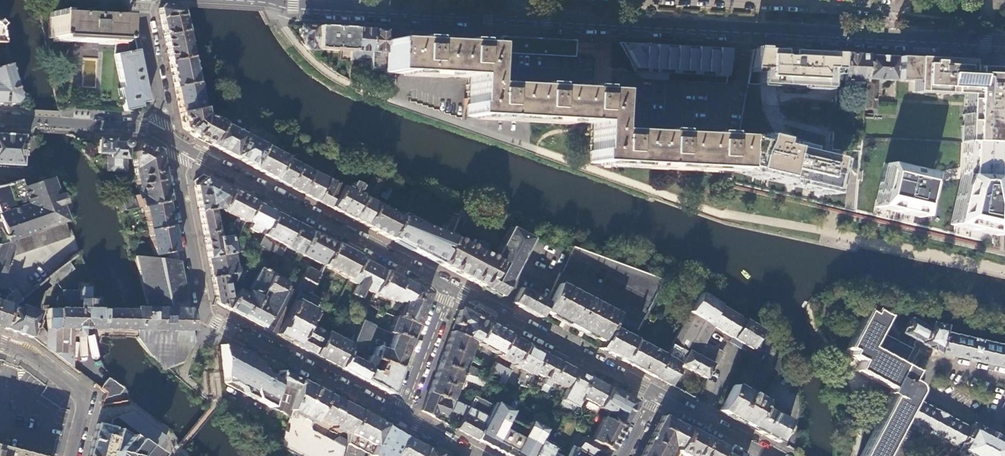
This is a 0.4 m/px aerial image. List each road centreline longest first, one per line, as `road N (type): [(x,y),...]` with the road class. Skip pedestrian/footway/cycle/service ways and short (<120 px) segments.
road 1 (primary): [(533,17),(1004,45)]
road 2 (residential): [(179,146),(209,320),(402,421)]
road 3 (tertiary): [(448,287),(179,146)]
road 4 (primary): [(272,0),(513,16)]
road 5 (tertiary): [(657,395),(448,287)]
road 6 (tertiary): [(166,137),(143,127),(0,119)]
road 7 (residential): [(0,342),(29,352),(83,395),(74,455)]
road 8 (residential): [(448,287),(402,421)]
road 9 (residential): [(166,137),(141,0)]
road 10 (tertiary): [(773,455),(657,395)]

